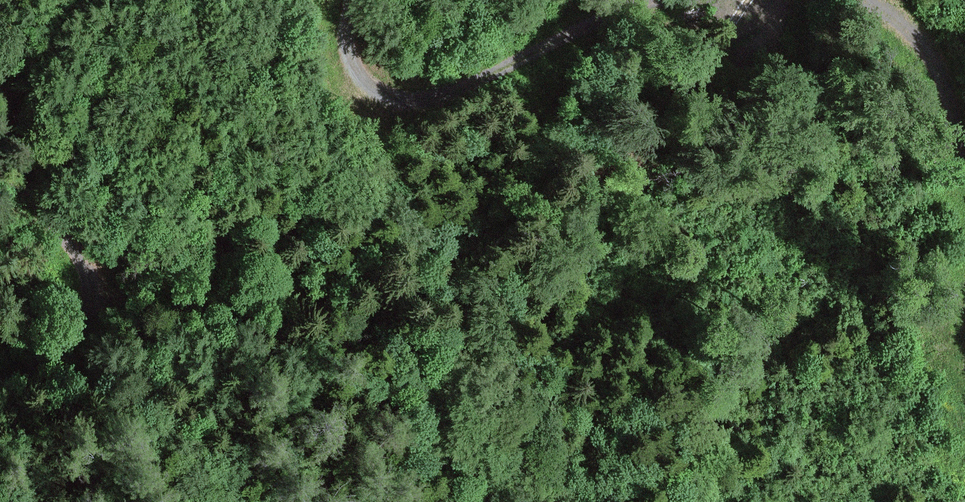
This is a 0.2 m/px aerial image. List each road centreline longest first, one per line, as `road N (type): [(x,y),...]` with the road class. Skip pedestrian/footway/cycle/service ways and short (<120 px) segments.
road 1 (track): [(86,0),(24,67),(15,114),(29,180),(81,278),(84,324),(53,354),(0,384)]
road 2 (track): [(359,0),(354,31),(366,57),(389,76),(433,83),(527,56),(639,0)]
road 3 (track): [(853,0),(911,34),(935,71),(964,191)]

